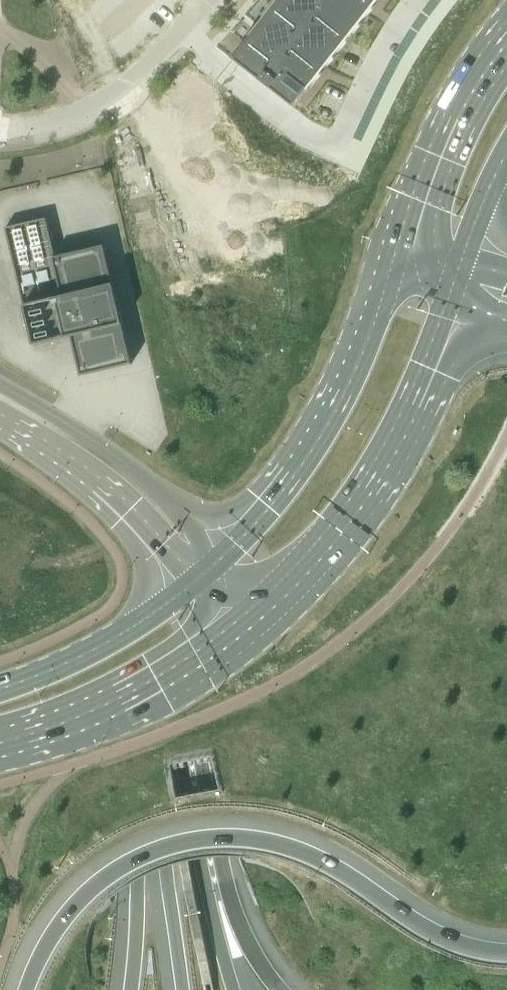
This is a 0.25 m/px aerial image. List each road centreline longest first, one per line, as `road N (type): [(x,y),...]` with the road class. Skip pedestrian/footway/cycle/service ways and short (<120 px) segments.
road 1 (motorway): [(239,989),(22,0)]
road 2 (motorway): [(0,128),(97,532),(192,989)]
road 3 (trunk): [(165,638),(28,0)]
road 4 (trunk): [(0,145),(133,719)]
road 5 (trunk): [(506,951),(439,934),(309,849),(220,833),(150,849),(93,884),(52,932),(26,989)]
road 6 (primary): [(246,613),(288,575),(363,480),(398,420),(449,294)]
road 7 (trunk): [(284,989),(251,945),(231,898),(165,638)]
road 8 (primary): [(400,242),(371,336),(323,434),(222,558)]
road 9 (trunk): [(235,989),(200,859),(165,638)]
road 10 (residential): [(222,558),(121,457),(0,384)]
road 11 (primary): [(0,743),(139,688),(246,613)]
road 12 (trunk): [(133,719),(182,989)]
road 13 (trunk): [(133,719),(140,877),(133,989)]
road 14 (residential): [(0,421),(99,486),(192,584)]
road 15 (residential): [(206,0),(101,99),(48,123),(0,129)]
road 16 (primary): [(506,22),(458,88),(400,242)]
road 17 (primary): [(192,584),(110,640),(0,689)]

